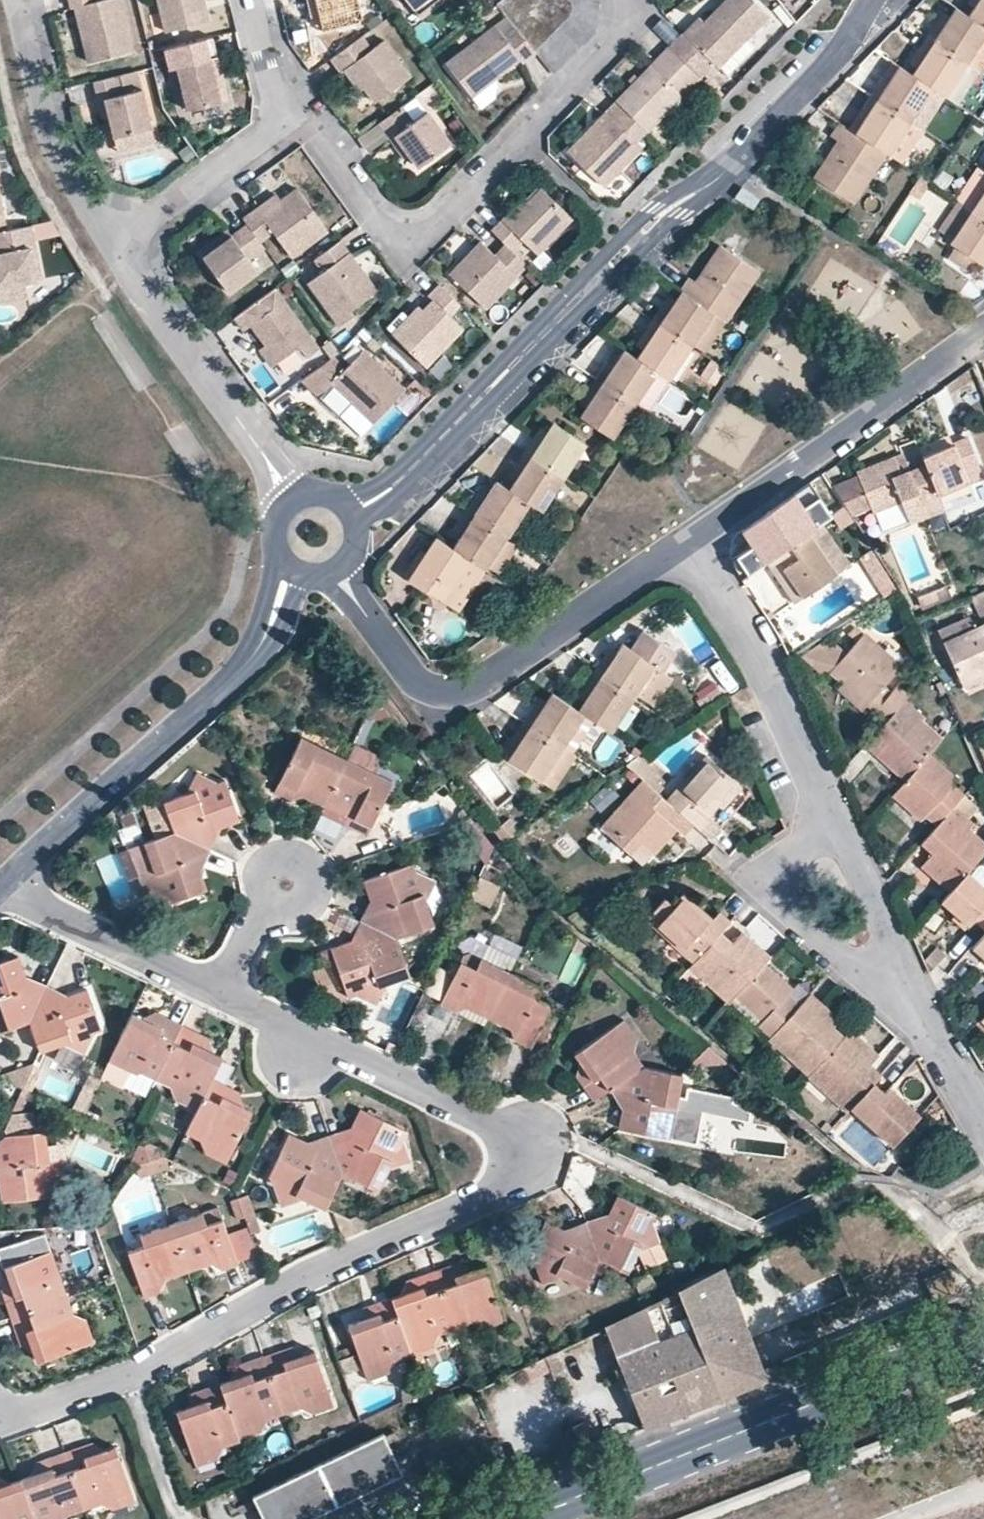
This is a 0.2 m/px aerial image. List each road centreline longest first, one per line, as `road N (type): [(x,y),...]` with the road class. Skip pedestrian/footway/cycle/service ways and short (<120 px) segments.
road 1 (residential): [(216,991),(477,1120),(496,1134),(492,1186),(316,1270),(125,1377),(2,1420)]
road 2 (residential): [(396,482),(667,211),(732,168),(842,50),(870,0)]
road 3 (residential): [(626,0),(615,42),(434,230),(409,239),(389,228),(303,111)]
road 4 (primary): [(518,1518),(983,1338)]
road 5 (residential): [(364,618),(414,680),(444,691),(475,681),(686,539)]
road 6 (residential): [(686,539),(983,331)]
road 7 (residential): [(7,887),(262,645)]
road 8 (residential): [(686,539),(771,673),(831,807)]
road 9 (residential): [(831,807),(769,874),(769,898),(862,977),(909,989)]
road 10 (residential): [(111,246),(64,165),(41,105),(20,0)]
road 11 (residential): [(263,450),(111,246)]
road 12 (residential): [(111,246),(303,111)]
road 13 (residential): [(7,887),(216,991)]
road 14 (residential): [(831,807),(909,989)]
road 15 (residential): [(909,989),(983,1126)]
road 16 (residential): [(216,991),(287,881)]
road 17 (residential): [(303,111),(265,59),(251,0)]

